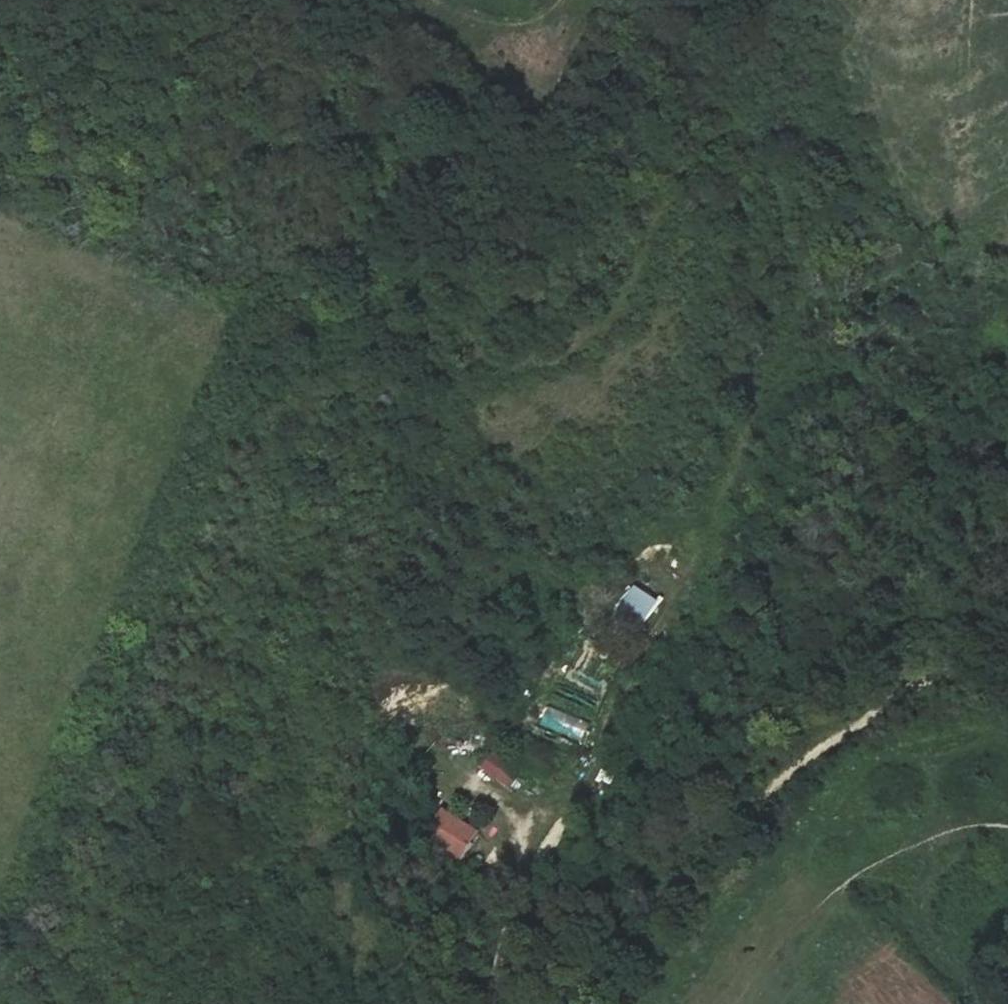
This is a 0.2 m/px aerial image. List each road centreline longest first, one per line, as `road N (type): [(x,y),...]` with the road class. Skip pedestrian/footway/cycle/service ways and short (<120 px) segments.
road 1 (track): [(578,1003),(628,932),(708,844),(820,746),(943,668),(1007,663)]
road 2 (track): [(491,1003),(531,872),(526,845),(514,817),(439,750)]

